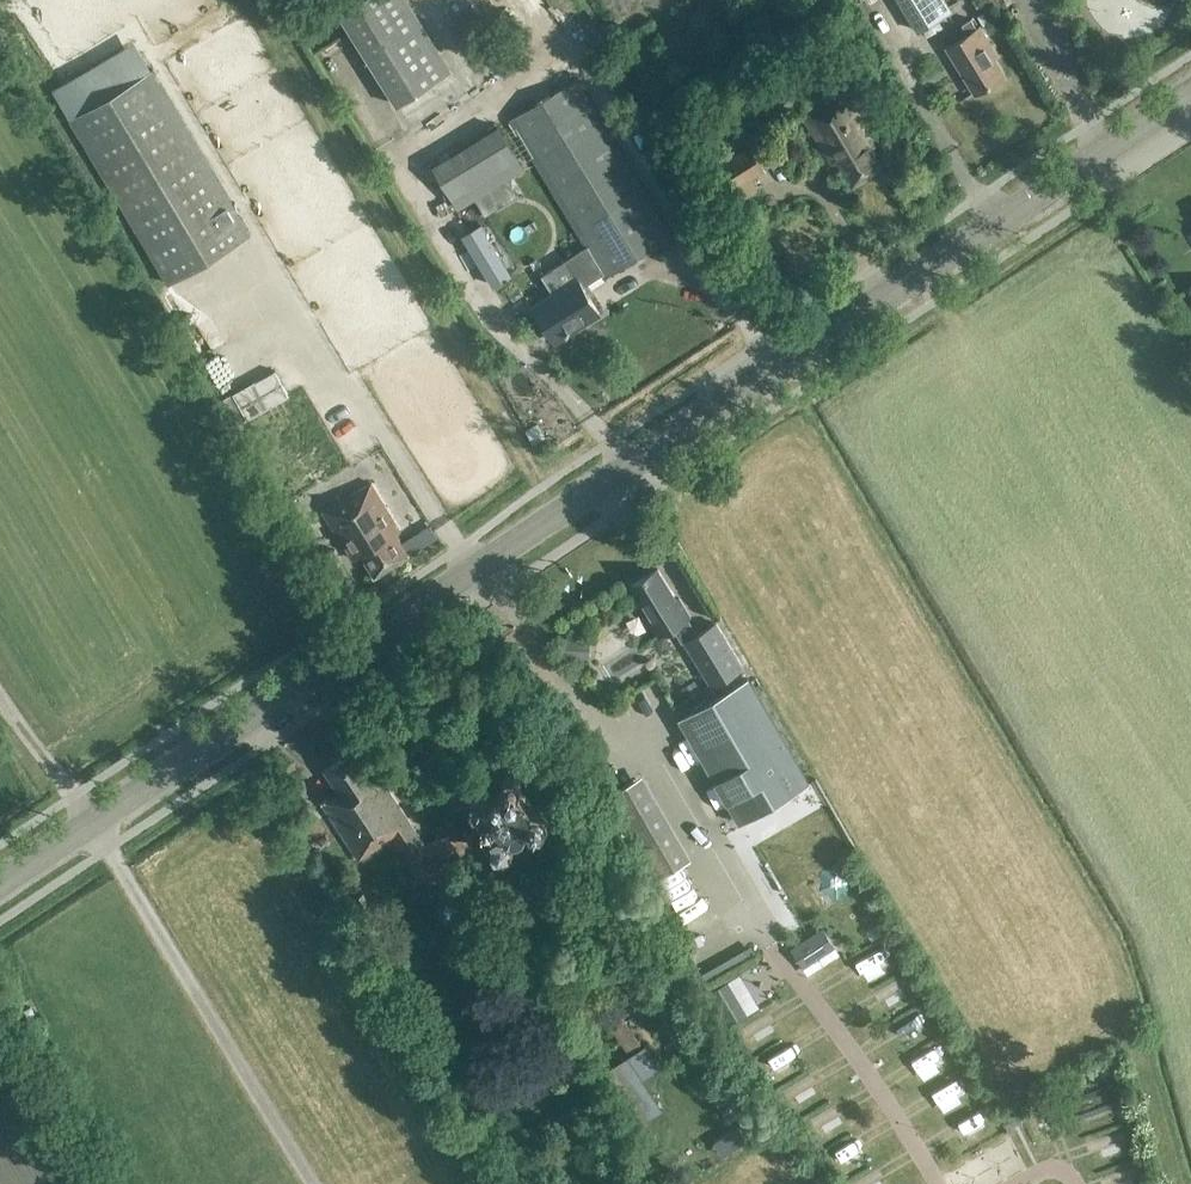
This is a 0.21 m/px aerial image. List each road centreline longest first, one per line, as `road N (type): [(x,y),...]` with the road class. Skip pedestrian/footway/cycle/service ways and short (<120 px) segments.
road 1 (tertiary): [(0,885),(1190,96)]

